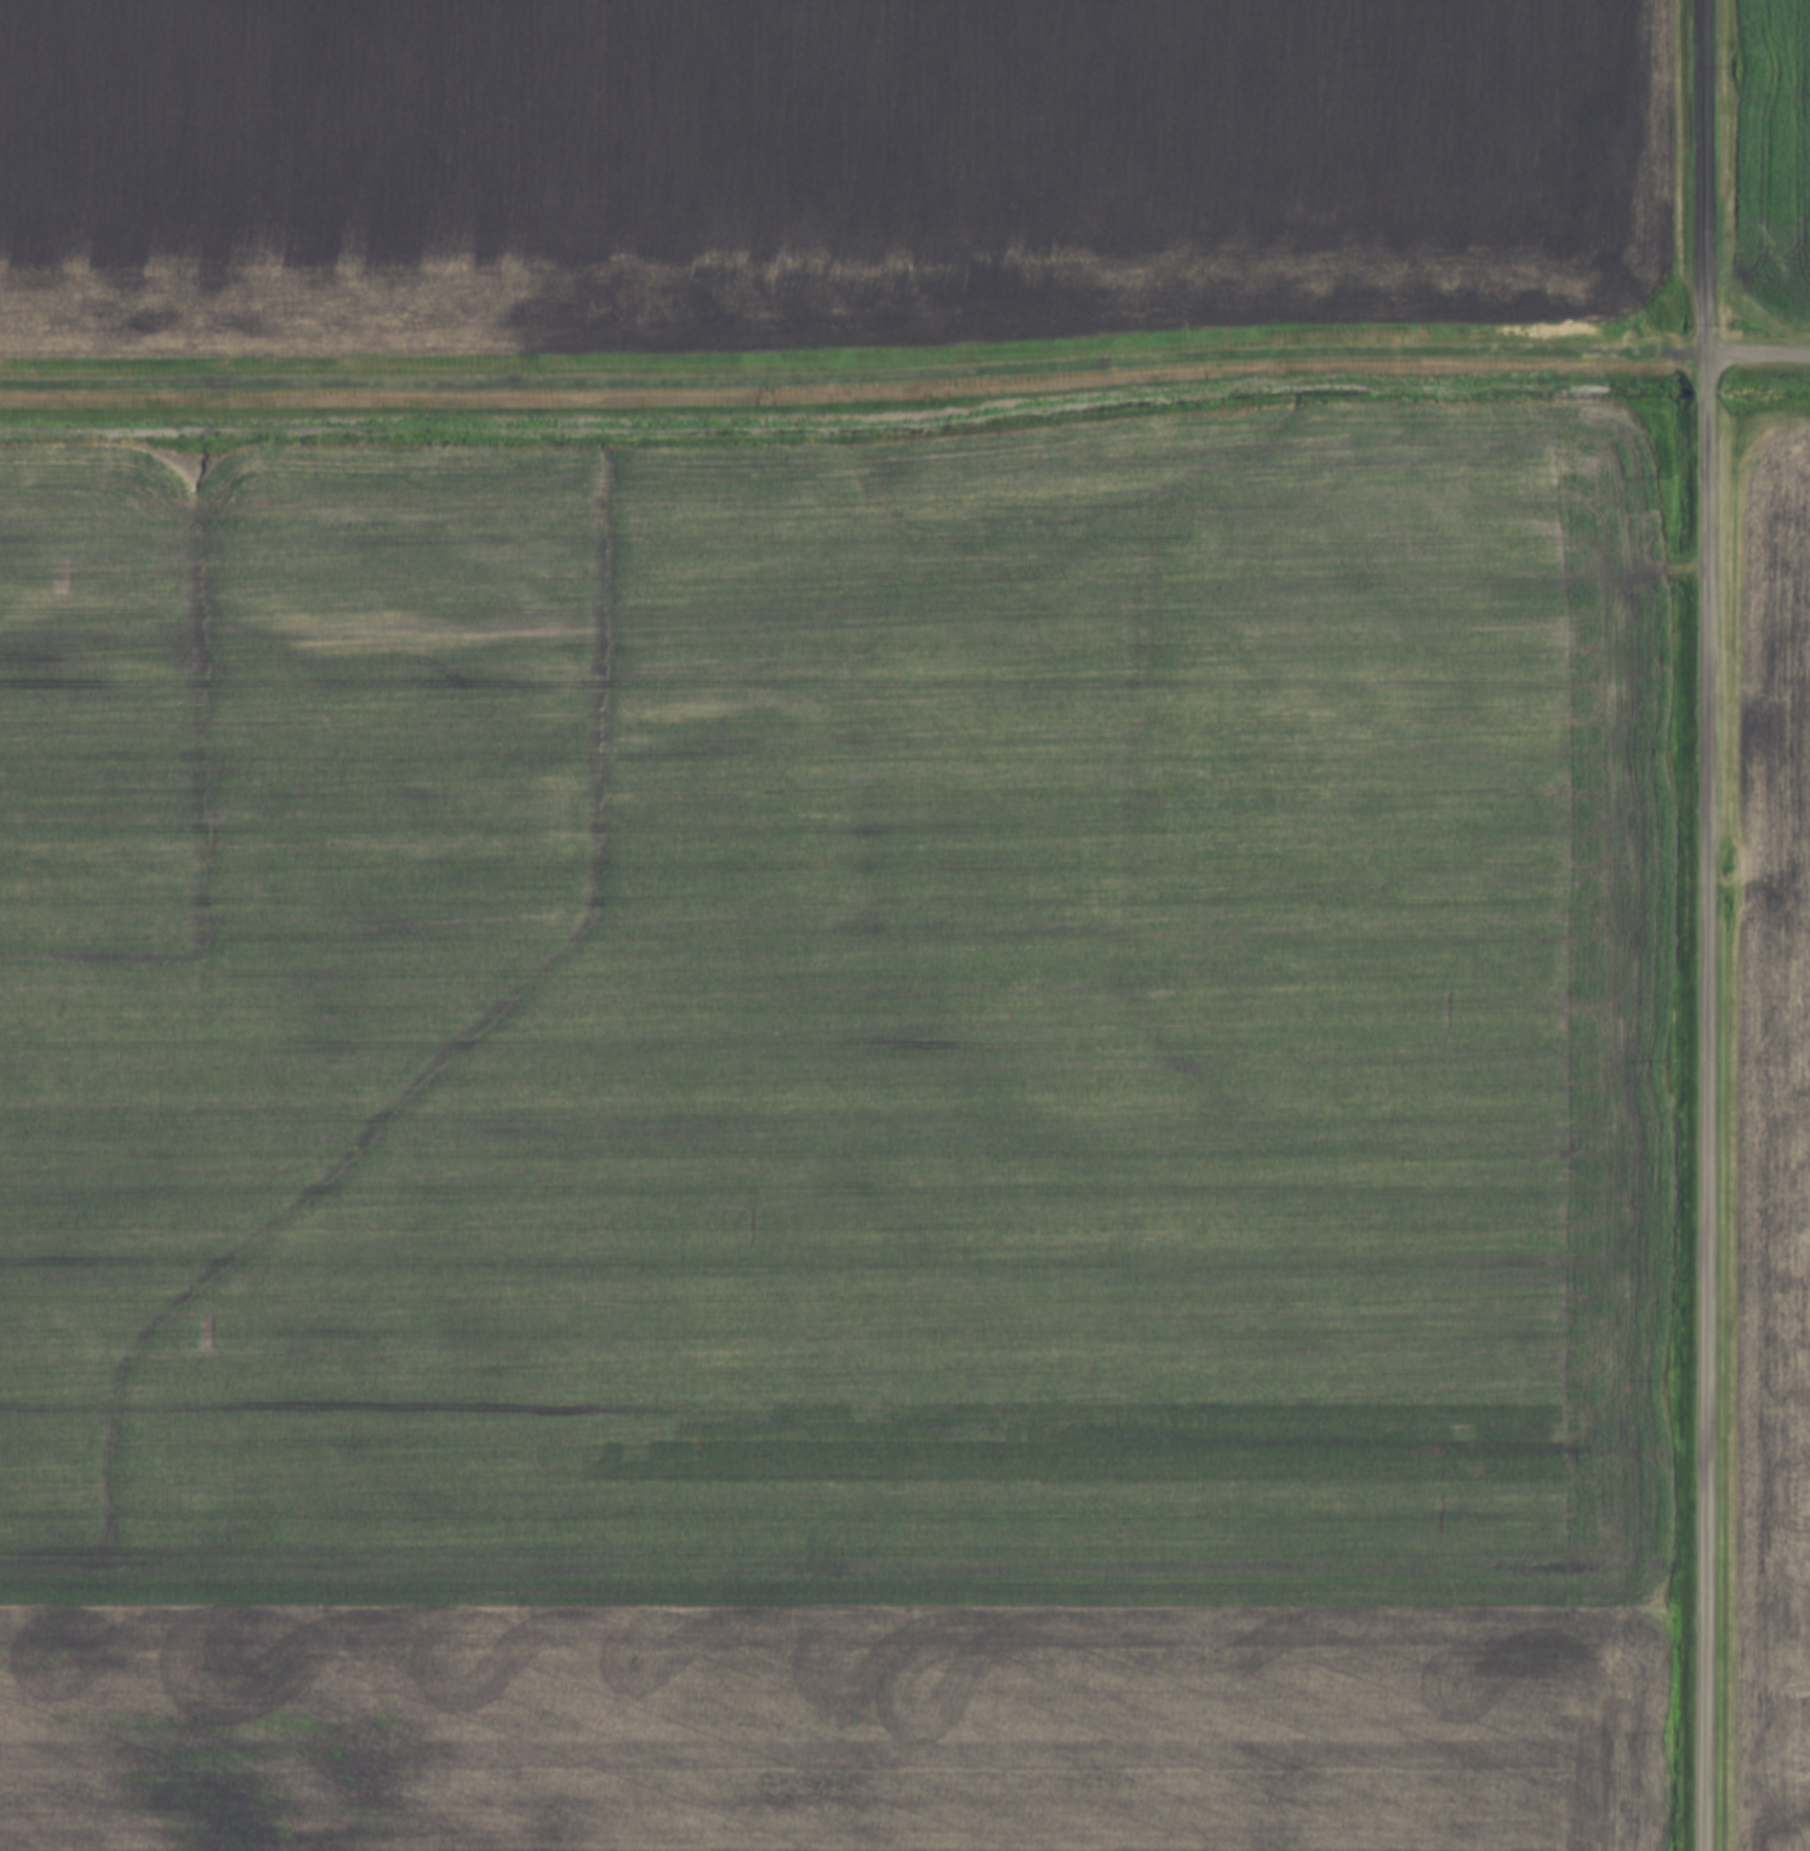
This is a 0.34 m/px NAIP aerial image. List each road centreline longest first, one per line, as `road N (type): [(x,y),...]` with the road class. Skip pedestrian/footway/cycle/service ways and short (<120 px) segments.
road 1 (residential): [(1705,1850),(1710,0)]
road 2 (track): [(1712,354),(1325,354),(716,388),(0,390)]

